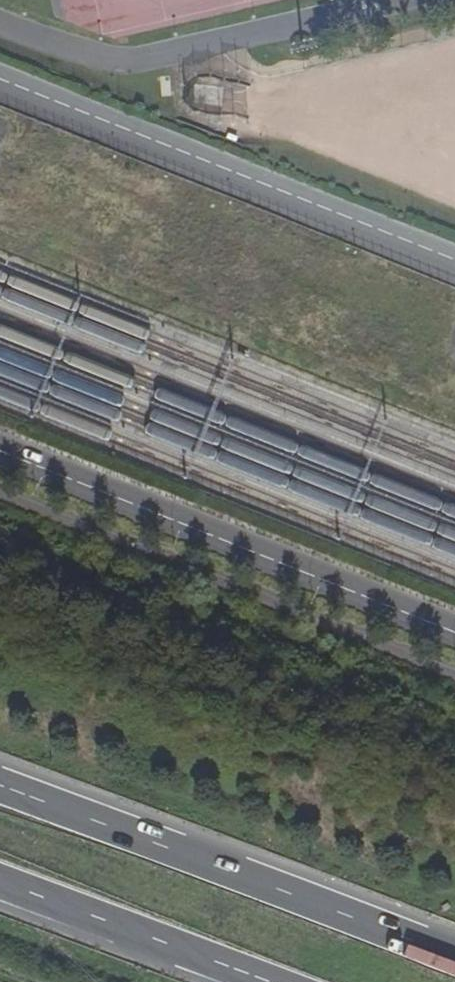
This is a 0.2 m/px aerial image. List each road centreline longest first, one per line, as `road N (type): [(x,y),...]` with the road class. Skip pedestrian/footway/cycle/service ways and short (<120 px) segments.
road 1 (secondary): [(0,449),(454,632)]
road 2 (unclassified): [(454,260),(0,79)]
road 3 (trunk): [(454,955),(0,787)]
road 4 (trunk): [(0,881),(271,981)]

